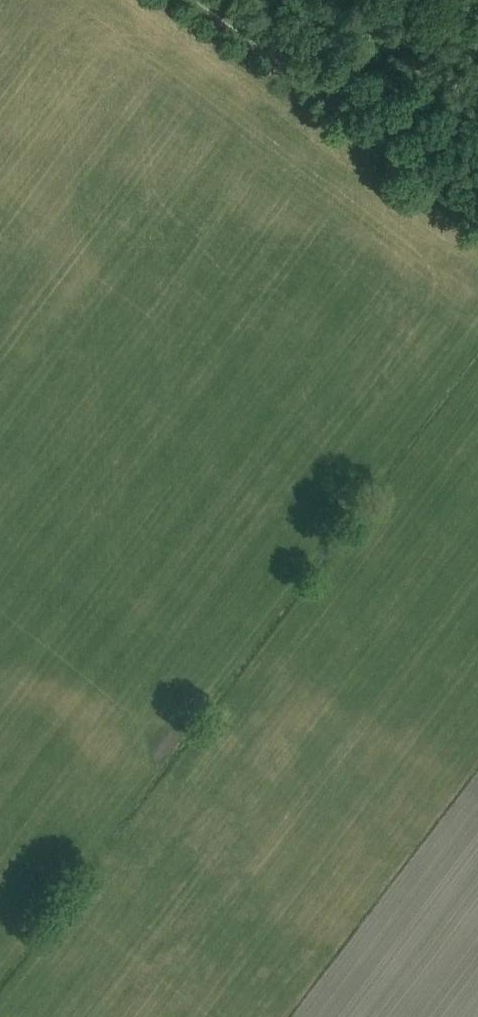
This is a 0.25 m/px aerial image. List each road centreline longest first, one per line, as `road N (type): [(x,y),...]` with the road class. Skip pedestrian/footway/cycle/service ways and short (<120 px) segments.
road 1 (track): [(189,0),(477,216)]

